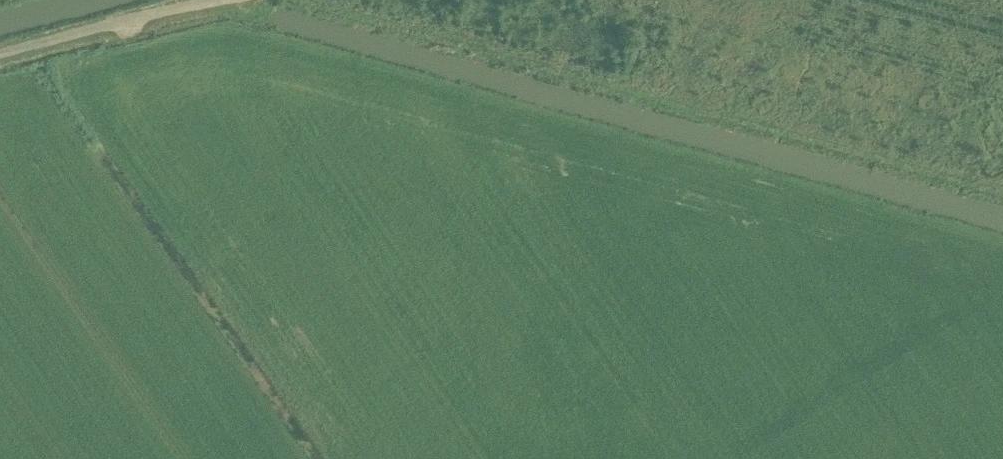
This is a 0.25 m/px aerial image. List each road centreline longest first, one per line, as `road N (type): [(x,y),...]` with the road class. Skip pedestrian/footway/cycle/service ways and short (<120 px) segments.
road 1 (unclassified): [(0,51),(212,0)]

